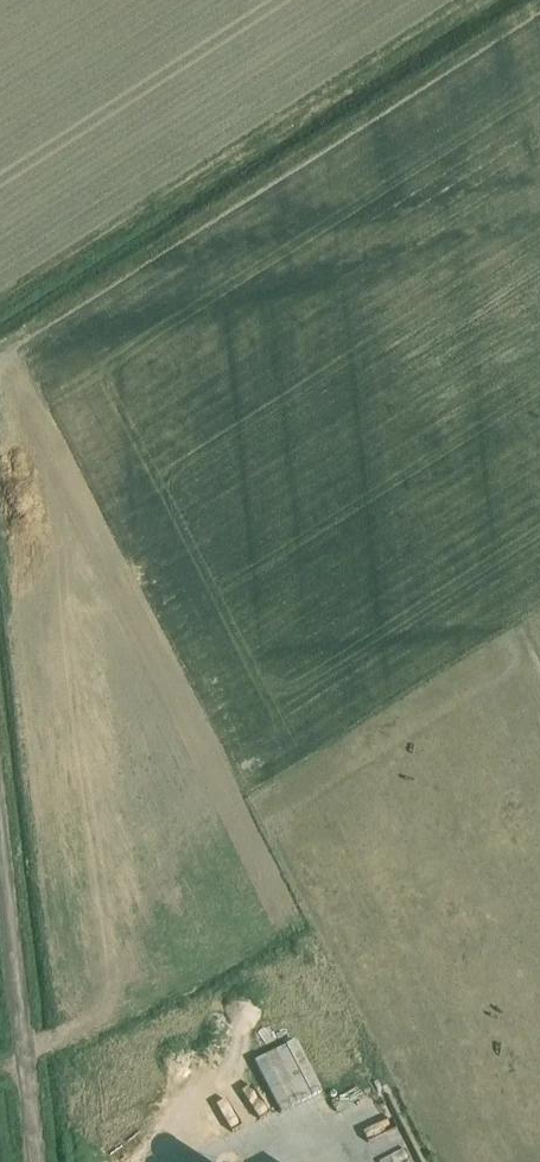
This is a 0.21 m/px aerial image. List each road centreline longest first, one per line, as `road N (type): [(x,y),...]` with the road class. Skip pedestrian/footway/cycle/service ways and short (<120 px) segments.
road 1 (track): [(0,827),(40,1161)]

